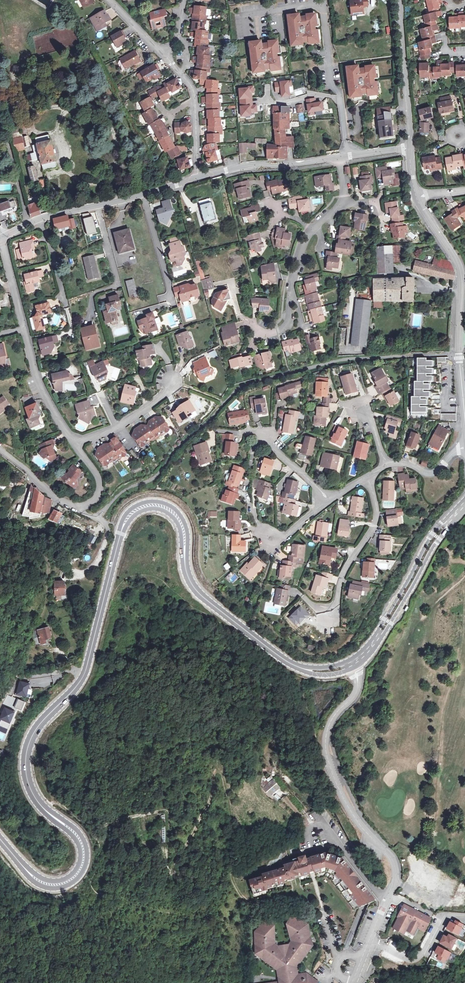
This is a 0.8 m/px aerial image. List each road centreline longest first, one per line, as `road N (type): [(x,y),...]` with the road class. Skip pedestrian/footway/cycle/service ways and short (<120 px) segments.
road 1 (secondary): [(291,664),(196,591),(172,511),(153,504),(133,512),(84,674),(33,734),(25,760),(35,797),(81,840),(81,867),(48,884),(0,838)]
road 2 (track): [(232,876),(220,767),(172,871),(166,812),(108,823)]
road 3 (residential): [(354,668),(355,692),(331,721),(325,747),(344,801),(394,864),(387,899)]
road 4 (residential): [(198,177),(43,217),(1,237)]
road 5 (residential): [(347,157),(322,3),(280,10)]
road 6 (secondary): [(464,499),(351,660)]
road 7 (secondary): [(354,668),(377,647),(431,551),(464,508)]
road 8 (residential): [(77,444),(100,484),(95,500),(79,507),(0,448)]
road 9 (residential): [(368,476),(377,521),(343,572),(336,603),(319,610),(304,597)]
road 10 (residential): [(459,336),(461,273),(416,197)]
road 11 (residential): [(410,149),(399,0)]
road 12 (residential): [(342,158),(198,177)]
road 13 (residential): [(315,227),(283,328),(256,328)]
road 14 (residential): [(24,329),(38,377),(77,444)]

